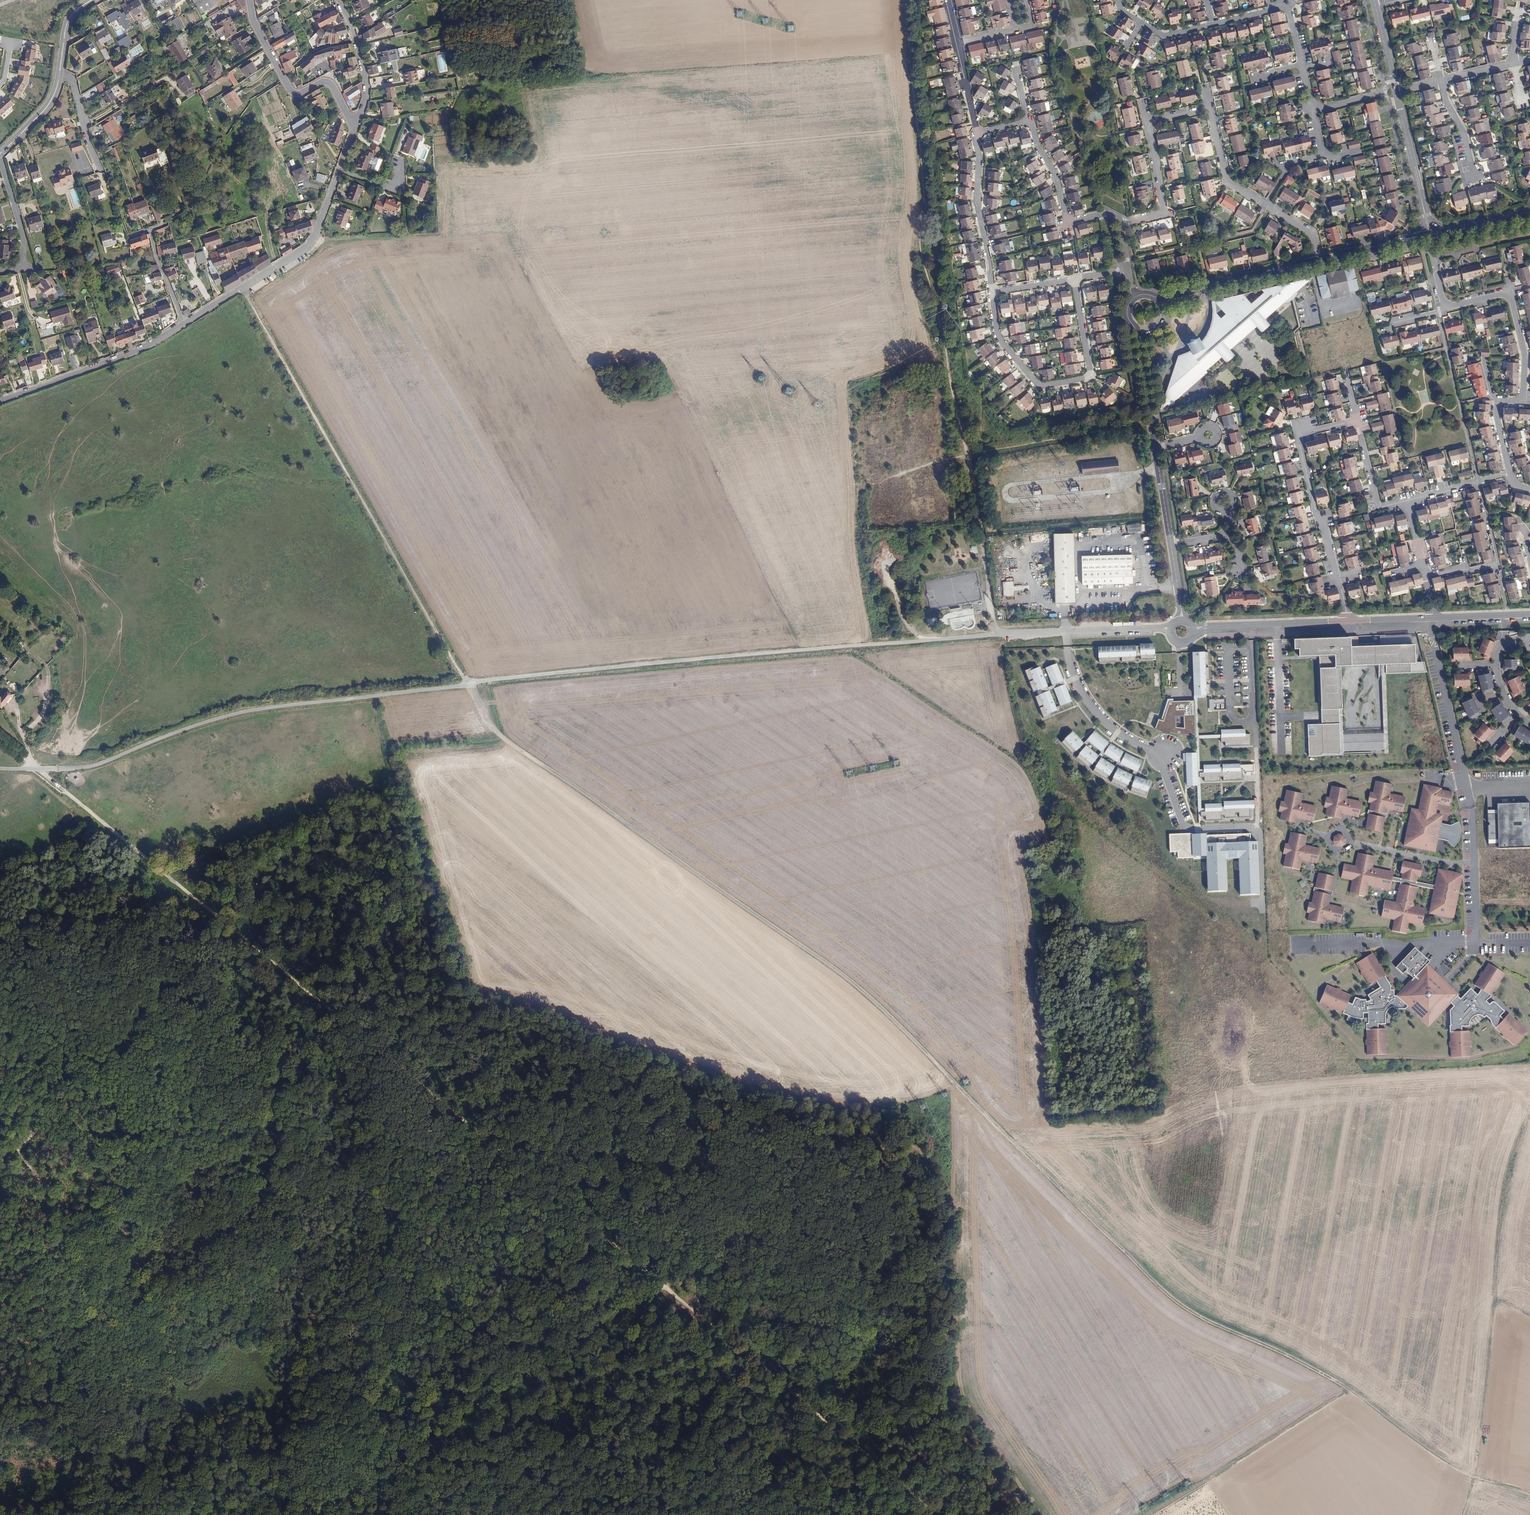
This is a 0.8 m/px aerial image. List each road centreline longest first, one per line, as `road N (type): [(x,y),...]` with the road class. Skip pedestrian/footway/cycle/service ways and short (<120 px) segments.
road 1 (track): [(1529,1495),(1473,1477),(1324,1375),(1180,1306),(857,982),(721,884)]
road 2 (track): [(228,925),(467,1117),(863,1453),(925,1514)]
road 3 (track): [(292,1514),(913,1134),(964,1089)]
road 4 (track): [(228,925),(312,1514)]
road 5 (unclassified): [(468,685),(240,713),(87,767),(0,768)]
road 6 (track): [(242,288),(468,685)]
road 7 (track): [(0,1174),(62,1225),(89,1278),(91,1306),(63,1344),(64,1412),(98,1514)]
road 8 (residential): [(1408,502),(1379,509),(1357,421),(1297,435),(1347,621)]
road 9 (track): [(0,1167),(228,925)]
road 10 (residential): [(1477,942),(1472,808),(1429,618)]
road 11 (track): [(468,685),(487,723),(521,752),(721,884)]
road 12 (track): [(228,925),(0,736)]
road 13 (residential): [(1075,279),(1091,369),(1050,384),(1035,382),(999,337),(993,292)]
road 14 (residential): [(184,325),(306,247),(339,170)]
road 15 (residential): [(1265,911),(1257,829),(1183,823),(1163,754)]
road 16 (track): [(1497,1298),(1488,1391),(1460,1514)]
road 17 (residential): [(1511,473),(1499,402),(1524,402),(1526,364),(1510,292)]
road 18 (residential): [(0,401),(184,325)]
road 19 (residential): [(355,129),(330,82),(291,91),(249,0)]
road 20 (residential): [(1209,108),(1150,124),(1161,213),(1120,224)]
road 21 (residential): [(1293,946),(1477,942)]
road 22 (residential): [(1153,298),(1318,262)]
road 23 (residential): [(1067,633),(1073,672),(1099,715),(1163,754)]
road 24 (residential): [(978,132),(977,201),(993,292)]
road 25 (residential): [(1134,299),(1126,313),(1155,449)]
road 26 (residential): [(1104,214),(1067,223),(1059,184),(1028,121)]
road 27 (residential): [(1395,92),(1430,234)]
road 28 (residential): [(1510,292),(1444,308),(1427,235)]
road 29 (residential): [(1347,621),(1206,627)]
road 30 (residential): [(1141,23),(1166,36),(1271,11)]
road 31 (residential): [(339,0),(366,81),(355,129)]
road 32 (residential): [(0,272),(22,270),(23,236),(0,162)]
road 33 (residential): [(1478,481),(1506,605)]
road 34 (residential): [(1311,111),(1324,154),(1290,166),(1266,205)]
road 35 (residential): [(1209,108),(1224,176),(1266,205)]

